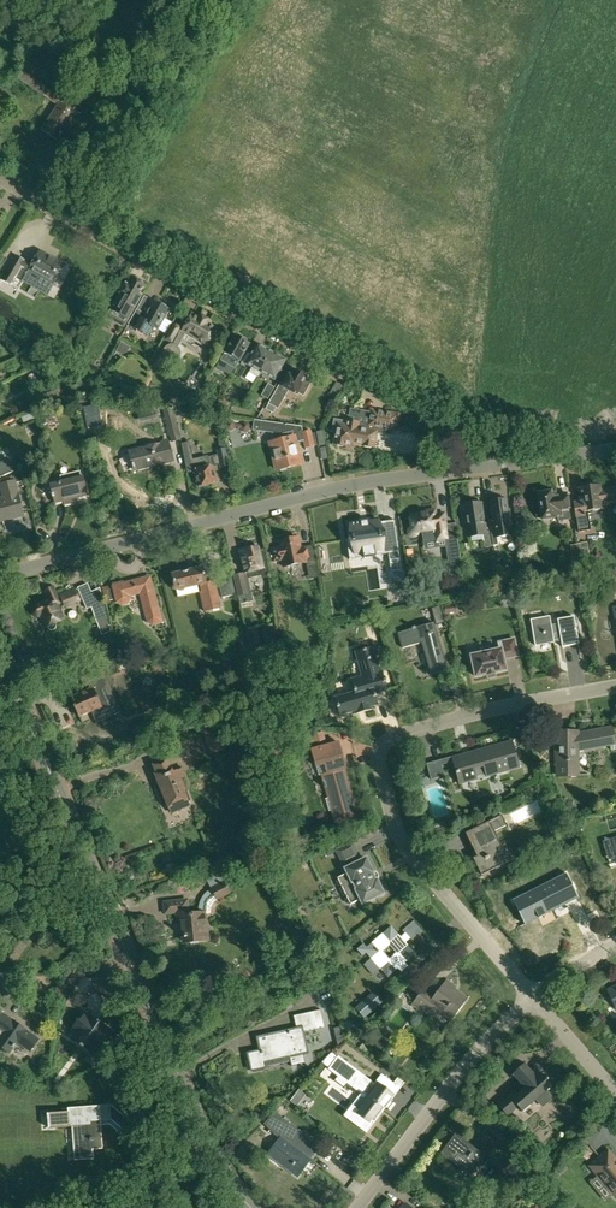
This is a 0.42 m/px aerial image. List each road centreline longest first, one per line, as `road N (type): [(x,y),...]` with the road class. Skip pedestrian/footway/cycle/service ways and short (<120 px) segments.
road 1 (tertiary): [(0,658),(226,1180),(250,1207)]
road 2 (unclassified): [(473,468),(459,437),(0,179)]
road 3 (residential): [(531,995),(404,844),(381,746),(521,702),(615,686)]
road 4 (unclassified): [(0,574),(299,497),(473,468)]
road 5 (unclassified): [(356,1207),(439,1097),(531,995)]
road 6 (unclassified): [(473,468),(615,445)]
road 7 (unclassified): [(531,995),(615,1095)]

